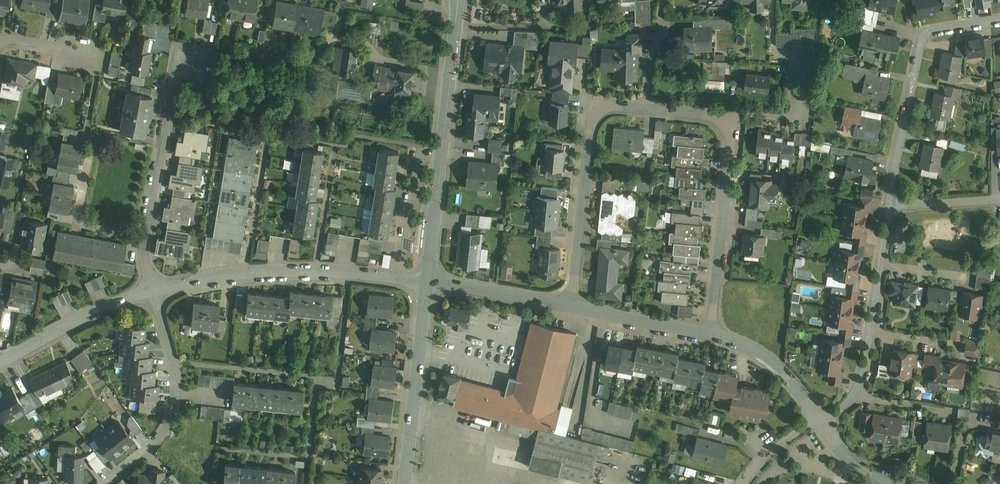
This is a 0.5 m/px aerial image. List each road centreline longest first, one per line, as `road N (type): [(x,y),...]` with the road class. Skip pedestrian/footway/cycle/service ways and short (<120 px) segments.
road 1 (residential): [(571,308),(591,111),(712,115),(726,123),(729,138),(711,334)]
road 2 (residential): [(153,289),(246,272),(427,282)]
road 3 (residential): [(889,205),(920,38),(999,20)]
road 4 (residential): [(455,33),(427,282)]
road 5 (residential): [(823,420),(846,404),(863,371),(889,205)]
road 6 (residential): [(104,483),(152,447),(175,398),(153,289)]
road 7 (residential): [(427,282),(404,483)]
road 8 (residential): [(0,362),(153,289)]
road 9 (residential): [(146,236),(77,223),(93,137)]
road 10 (residential): [(146,236),(175,81)]
road 11 (residential): [(571,308),(427,282)]
road 12 (residential): [(823,420),(776,365),(711,334)]
road 13 (residential): [(711,334),(571,308)]

